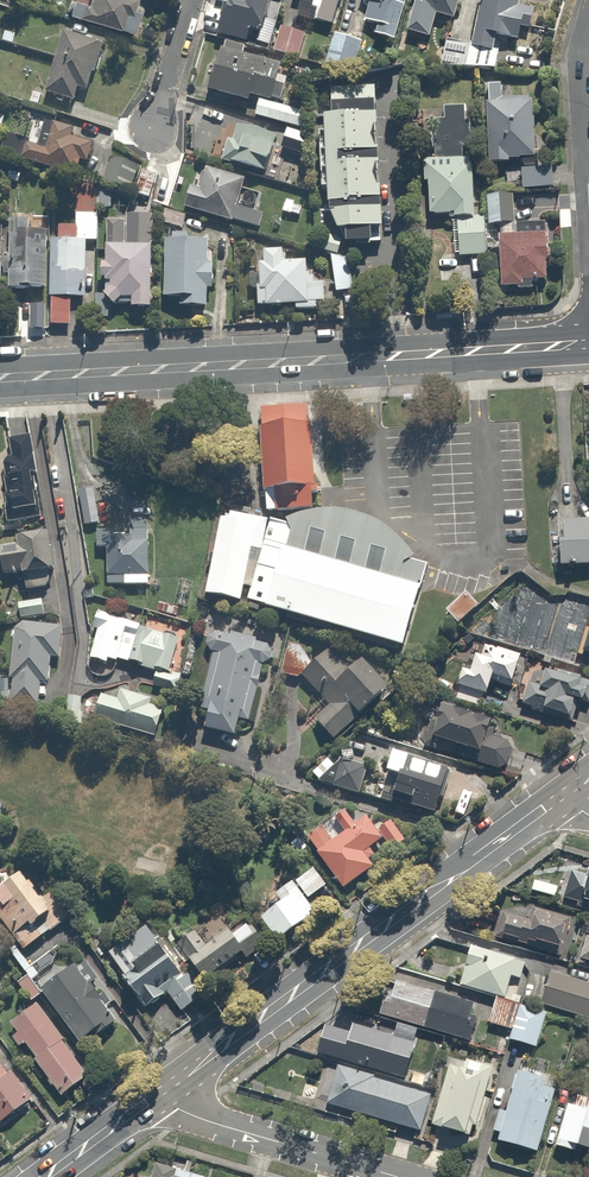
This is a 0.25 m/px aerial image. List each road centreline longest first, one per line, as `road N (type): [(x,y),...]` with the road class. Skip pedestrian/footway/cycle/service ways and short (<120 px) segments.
road 1 (secondary): [(0,378),(588,343)]
road 2 (tertiary): [(550,806),(162,1091)]
road 3 (unclassified): [(396,1176),(189,1115),(162,1091)]
road 4 (residential): [(588,18),(583,40),(588,199)]
road 5 (tertiary): [(162,1091),(46,1176)]
road 6 (residential): [(191,0),(154,132)]

